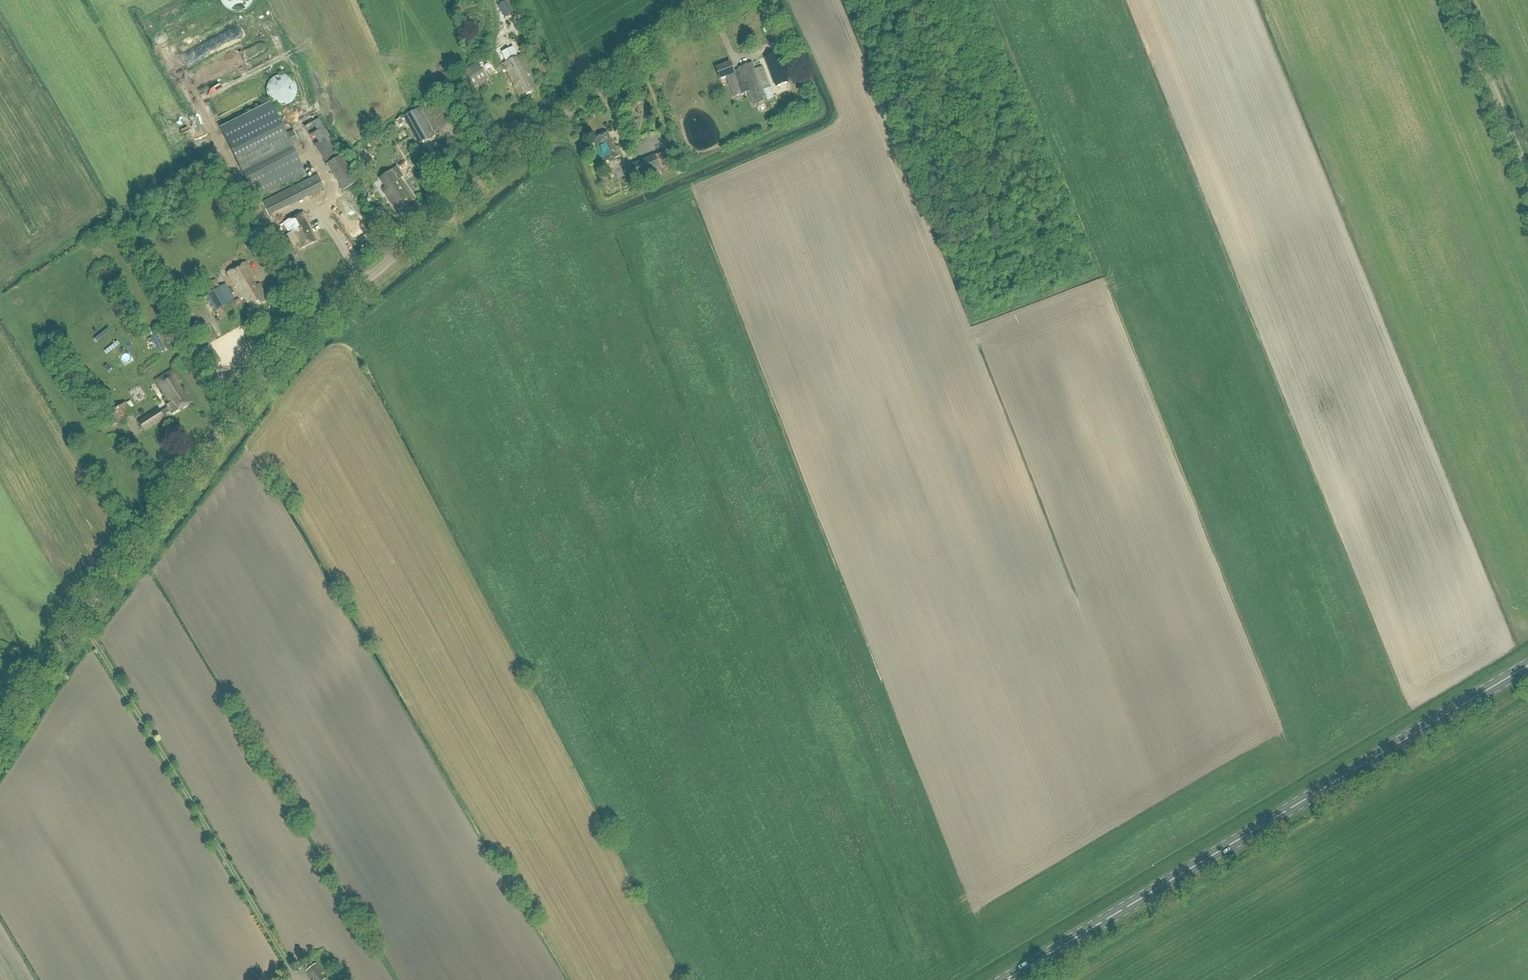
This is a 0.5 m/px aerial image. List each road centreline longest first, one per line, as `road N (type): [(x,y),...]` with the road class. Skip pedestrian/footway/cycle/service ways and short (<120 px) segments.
road 1 (unclassified): [(0,736),(78,619),(299,338),(730,0)]
road 2 (primary): [(1005,979),(1527,666)]
road 3 (unclassified): [(1527,177),(1456,0)]

